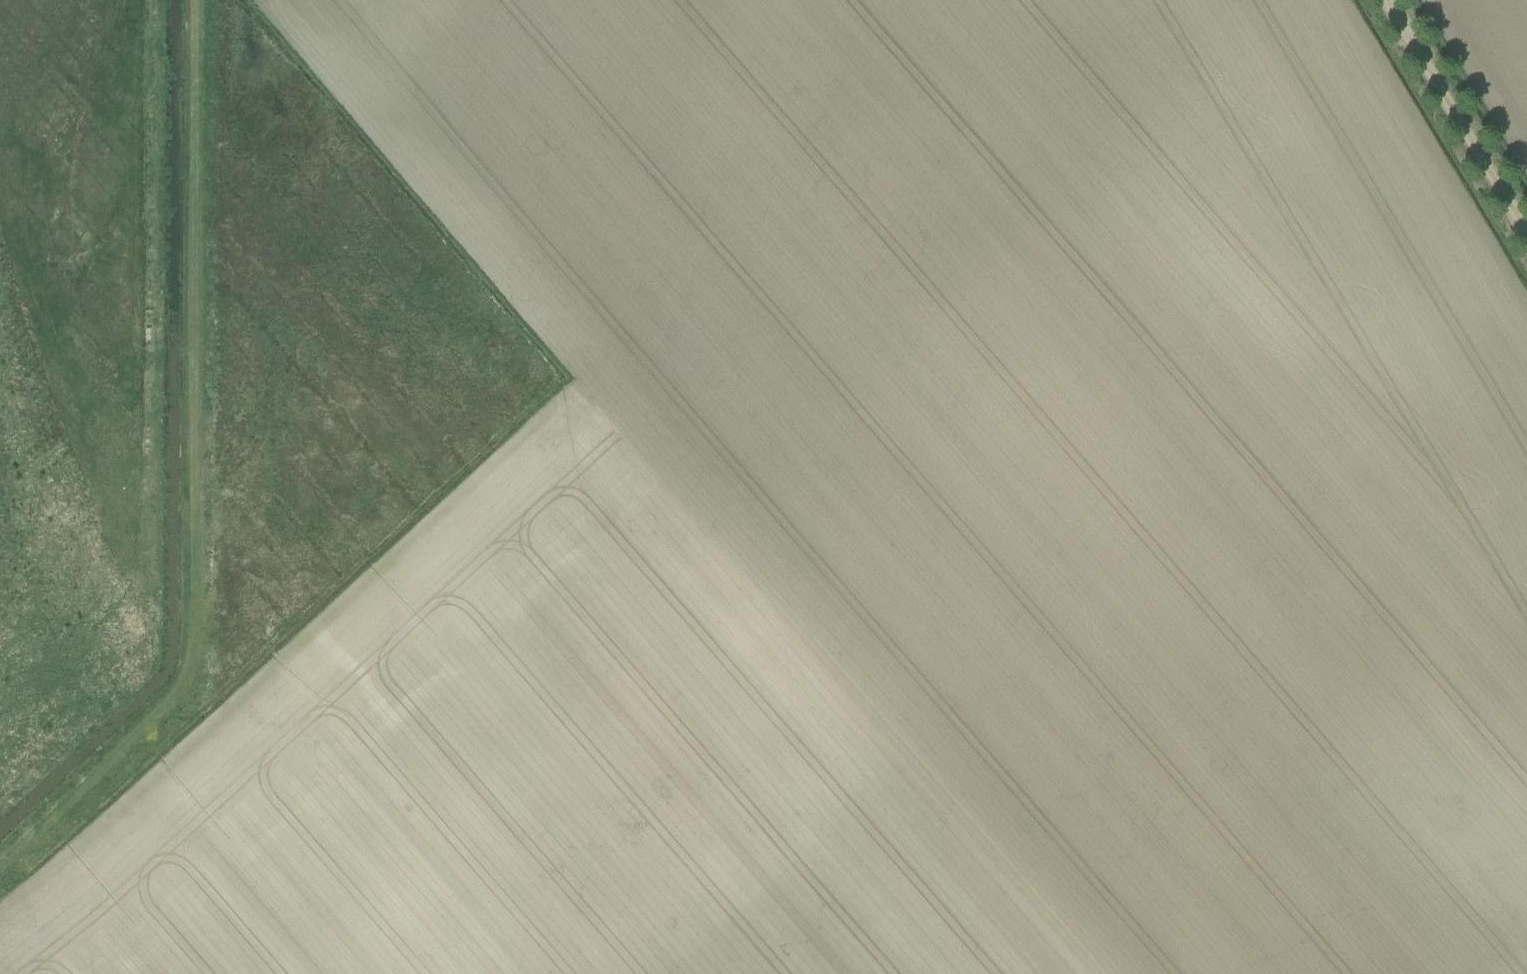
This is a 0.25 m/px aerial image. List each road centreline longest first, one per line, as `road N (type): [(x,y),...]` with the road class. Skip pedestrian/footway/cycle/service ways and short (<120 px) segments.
road 1 (track): [(1385,0),(1526,236)]

